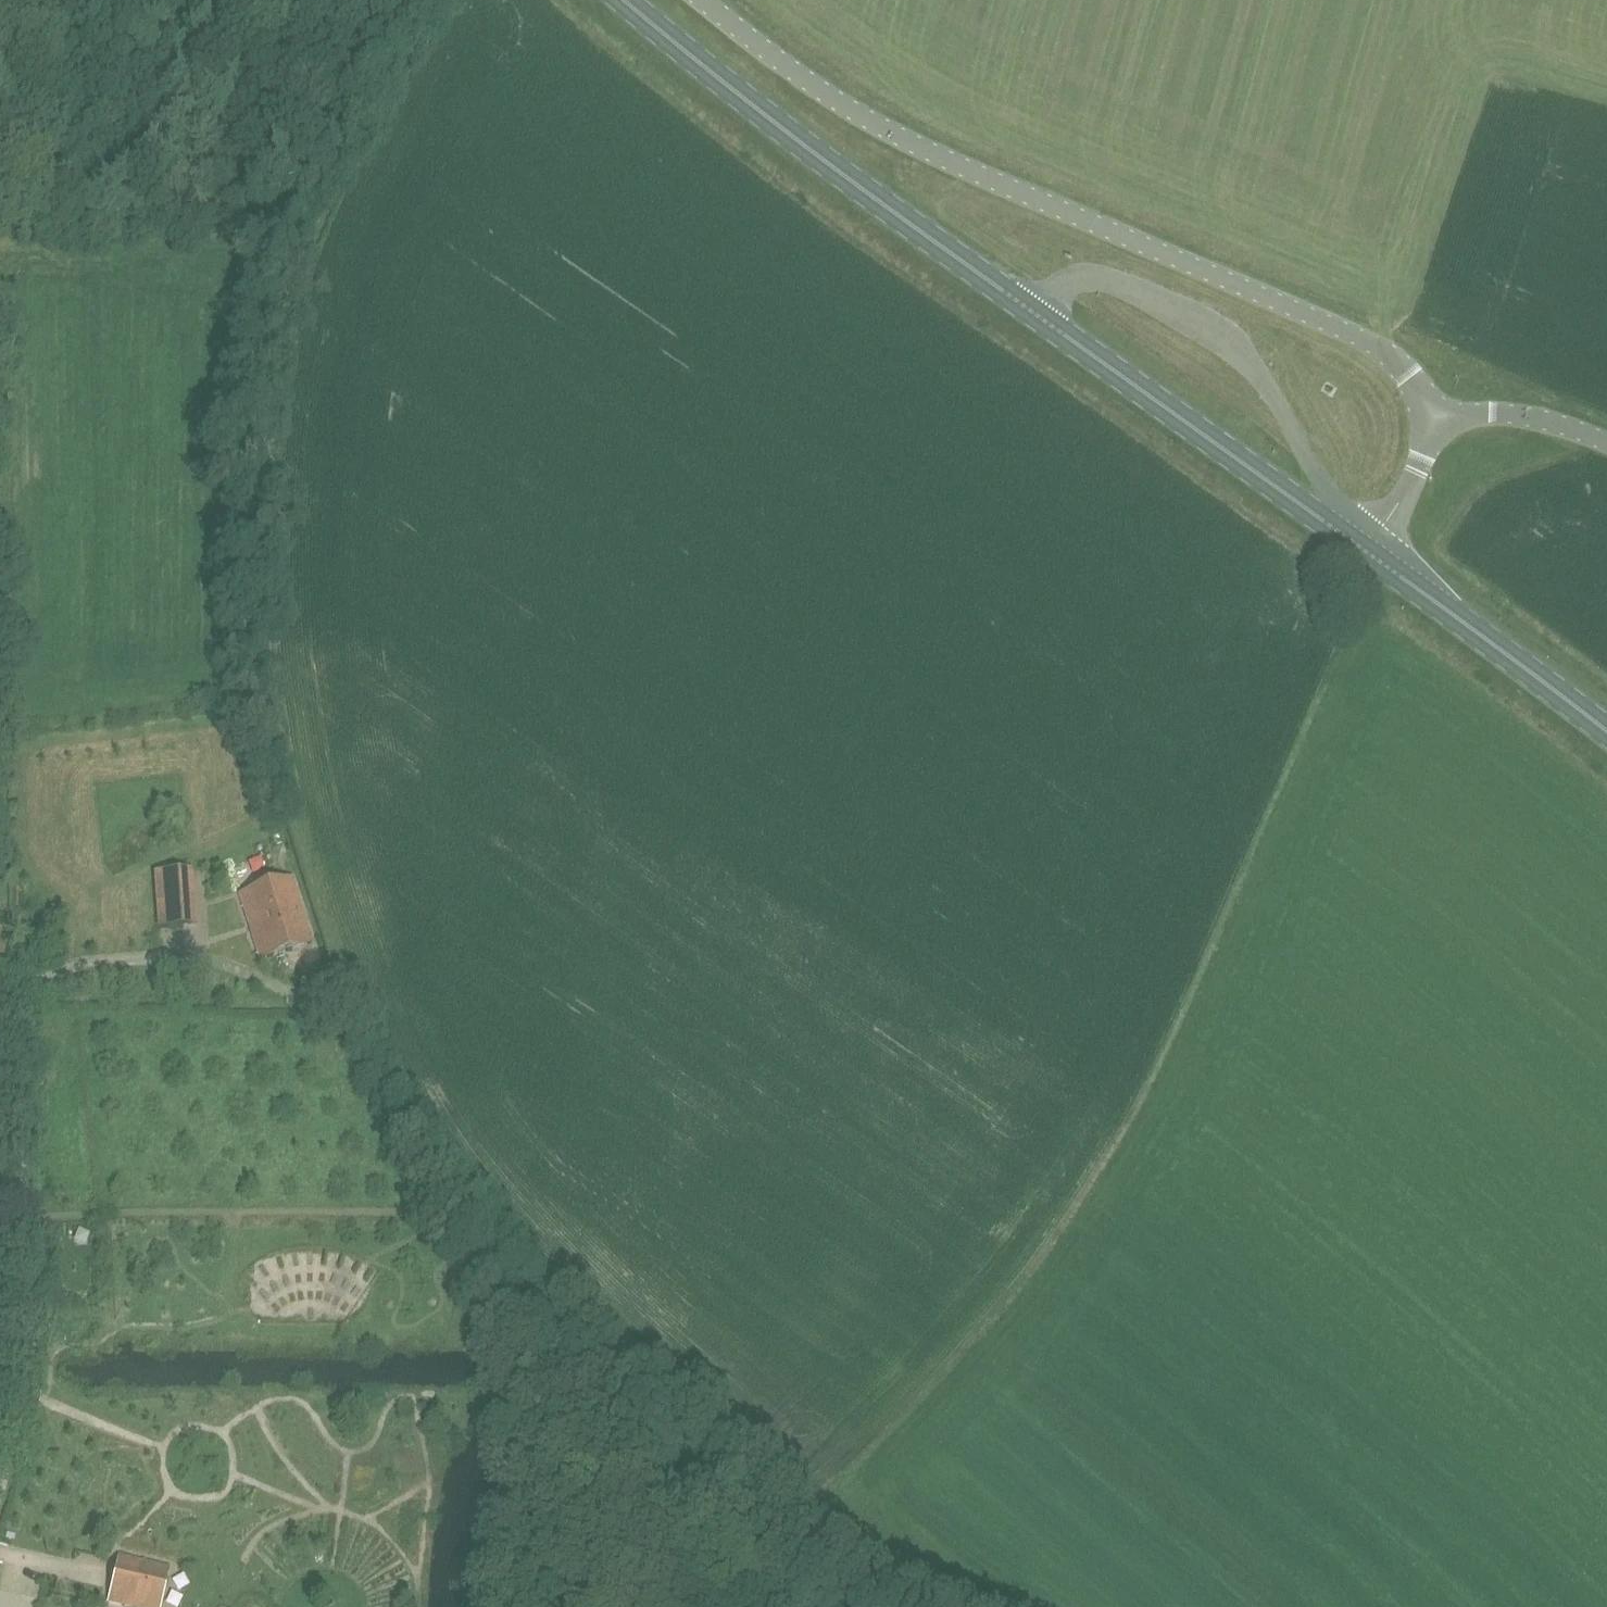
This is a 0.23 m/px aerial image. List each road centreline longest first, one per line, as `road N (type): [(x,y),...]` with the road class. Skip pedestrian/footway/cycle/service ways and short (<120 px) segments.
road 1 (primary): [(1367,552),(1157,411),(803,147),(630,0)]
road 2 (unclassified): [(1436,411),(1378,347),(864,118),(707,0)]
road 3 (track): [(0,1485),(32,1335),(11,1085),(0,1052)]
road 4 (primary): [(1606,730),(1367,552)]
road 5 (unclassified): [(1606,445),(1534,416),(1436,411)]
road 6 (unclassified): [(1367,552),(1436,411)]

